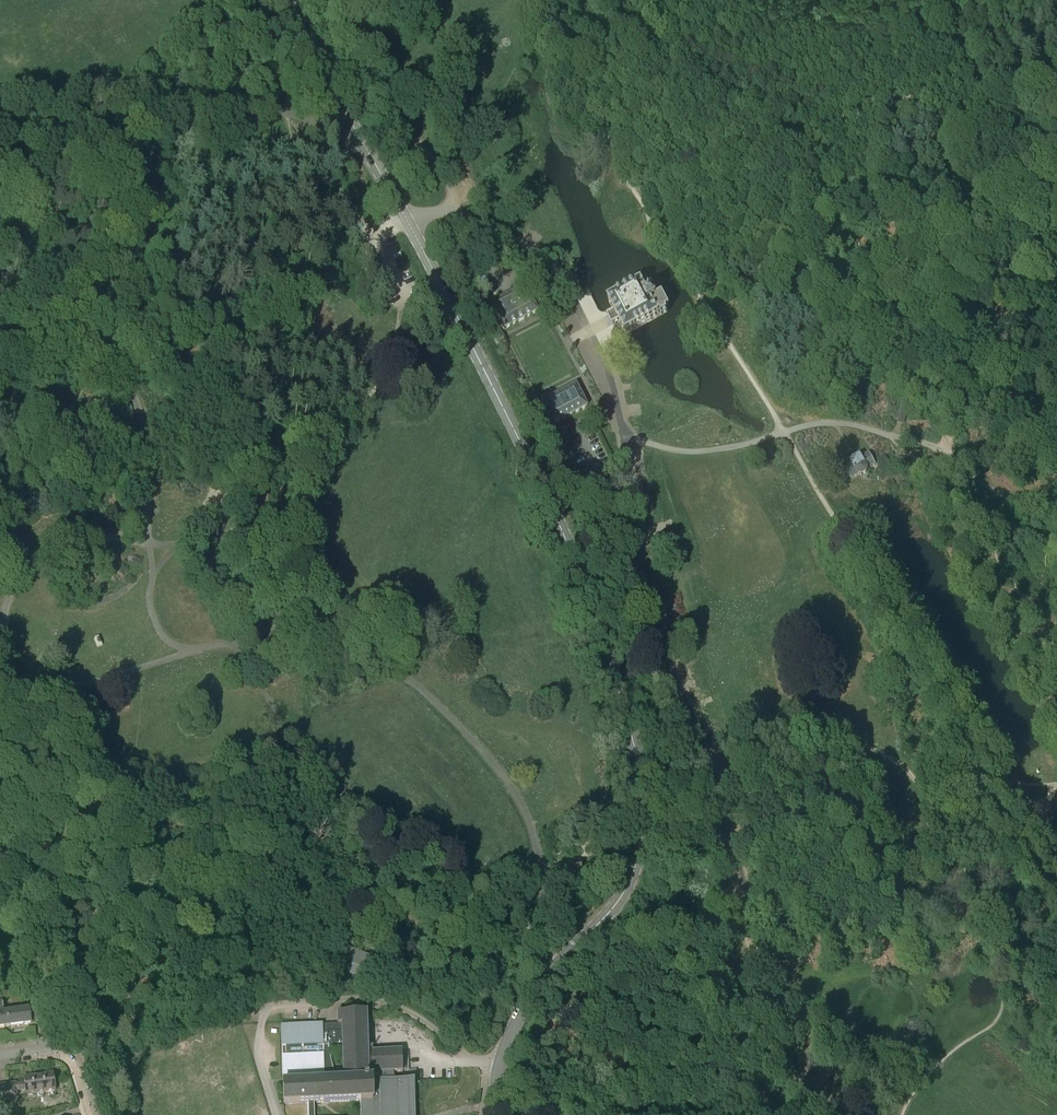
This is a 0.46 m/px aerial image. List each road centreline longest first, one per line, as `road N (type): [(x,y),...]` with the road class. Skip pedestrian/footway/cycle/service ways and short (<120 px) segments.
road 1 (secondary): [(494,1114),(498,1067),(518,1017),(633,874),(644,830),(639,768),(594,616),(551,506),(287,0)]
road 2 (track): [(716,783),(639,579),(626,452),(604,360),(553,268),(453,212)]
road 3 (track): [(782,433),(601,124),(597,79),(626,0)]
road 4 (track): [(1002,799),(782,433)]
road 5 (track): [(947,441),(931,378),(871,259),(788,122)]
road 6 (track): [(830,1106),(789,1044),(716,783)]
road 7 (track): [(716,783),(769,746),(824,734),(893,759),(933,791),(1002,799)]
road 8 (track): [(938,447),(923,469),(930,500),(1056,722)]
road 9 (track): [(788,122),(859,115),(965,74),(1056,104)]
road 10 (track): [(1056,210),(992,182),(973,150),(982,70),(1010,0)]
road 11 (track): [(938,447),(986,388),(1022,278),(1056,244)]
road 12 (track): [(938,447),(1056,652)]
road 13 (track): [(367,0),(367,45),(381,93),(446,179),(453,212)]
road 14 (track): [(684,0),(682,50),(699,87),(725,106),(788,122)]
road 15 (track): [(624,437),(699,451),(782,433)]
road 16 (track): [(782,433),(843,423),(938,447)]
road 17 (track): [(0,973),(85,1031),(72,1055)]
road 18 (track): [(1056,502),(994,491),(942,449)]

